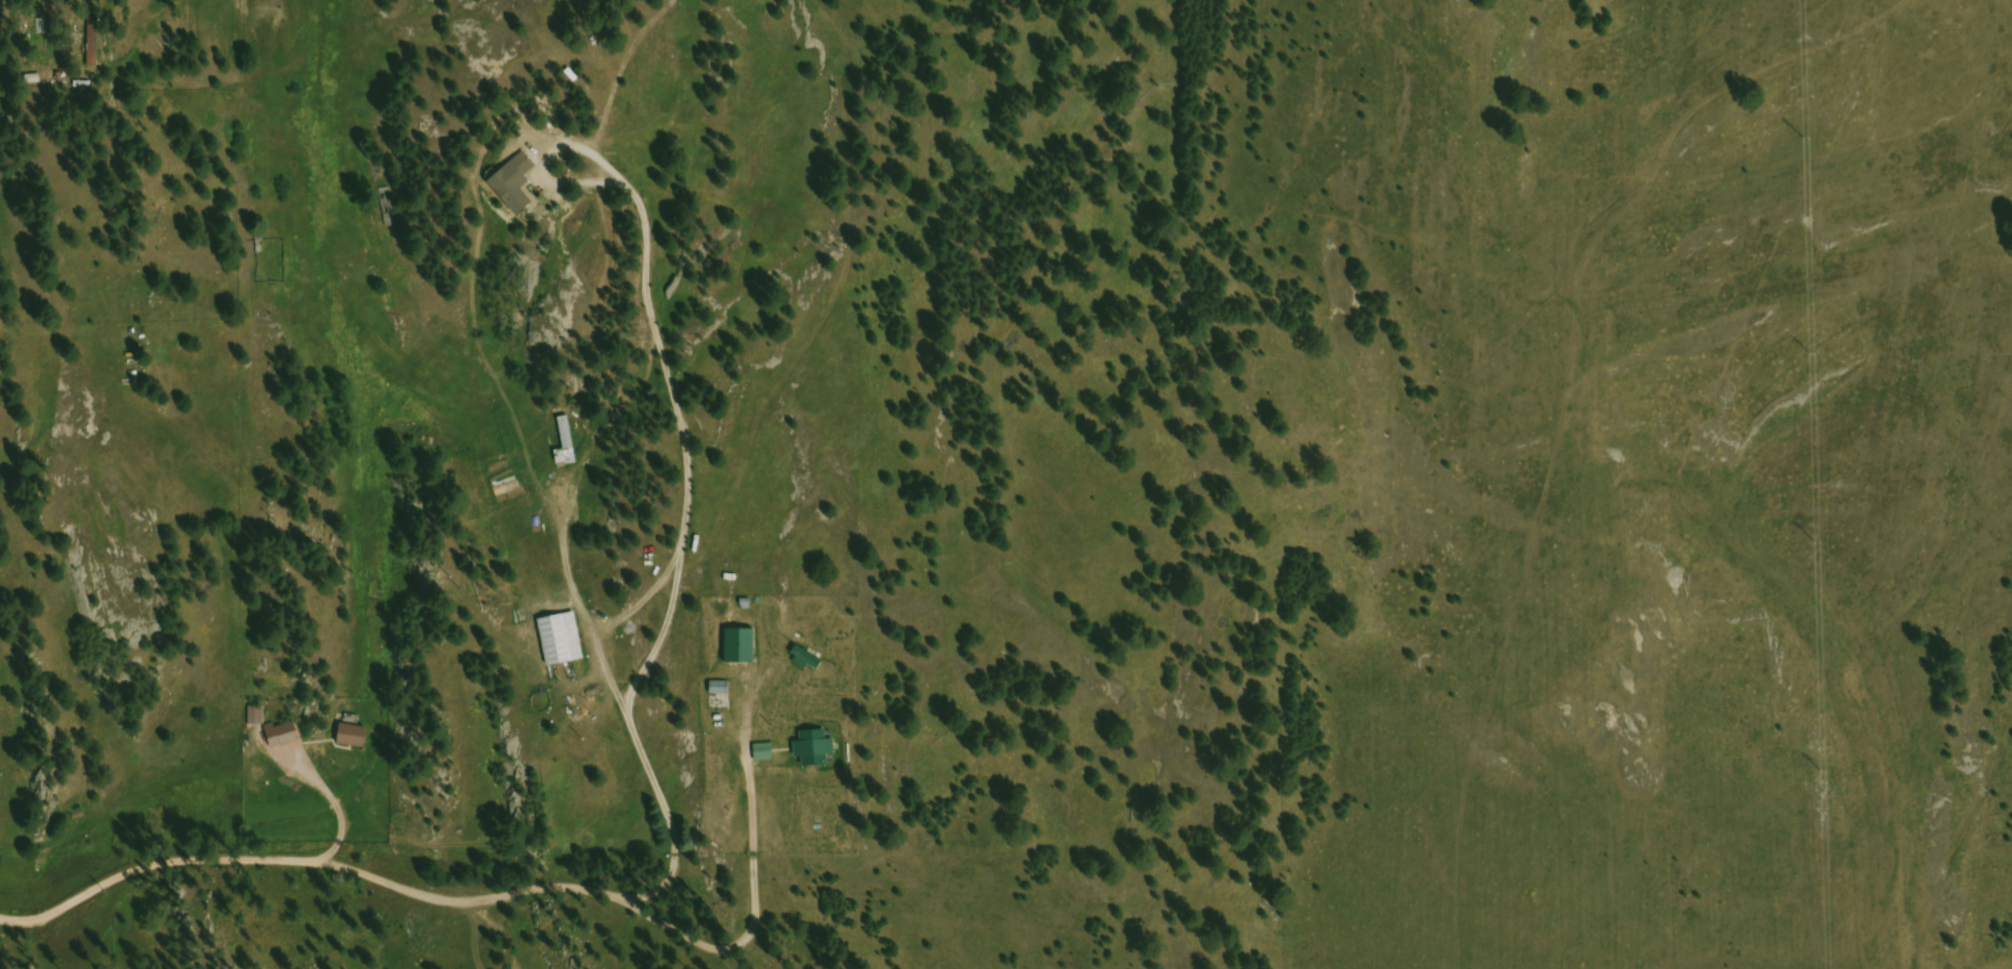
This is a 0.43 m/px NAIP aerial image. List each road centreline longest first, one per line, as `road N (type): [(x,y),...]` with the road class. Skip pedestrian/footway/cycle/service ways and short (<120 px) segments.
road 1 (residential): [(752,862),(753,925),(740,946),(719,953),(579,890),(440,902),(347,869),(235,855),(129,865),(30,913),(0,909)]

